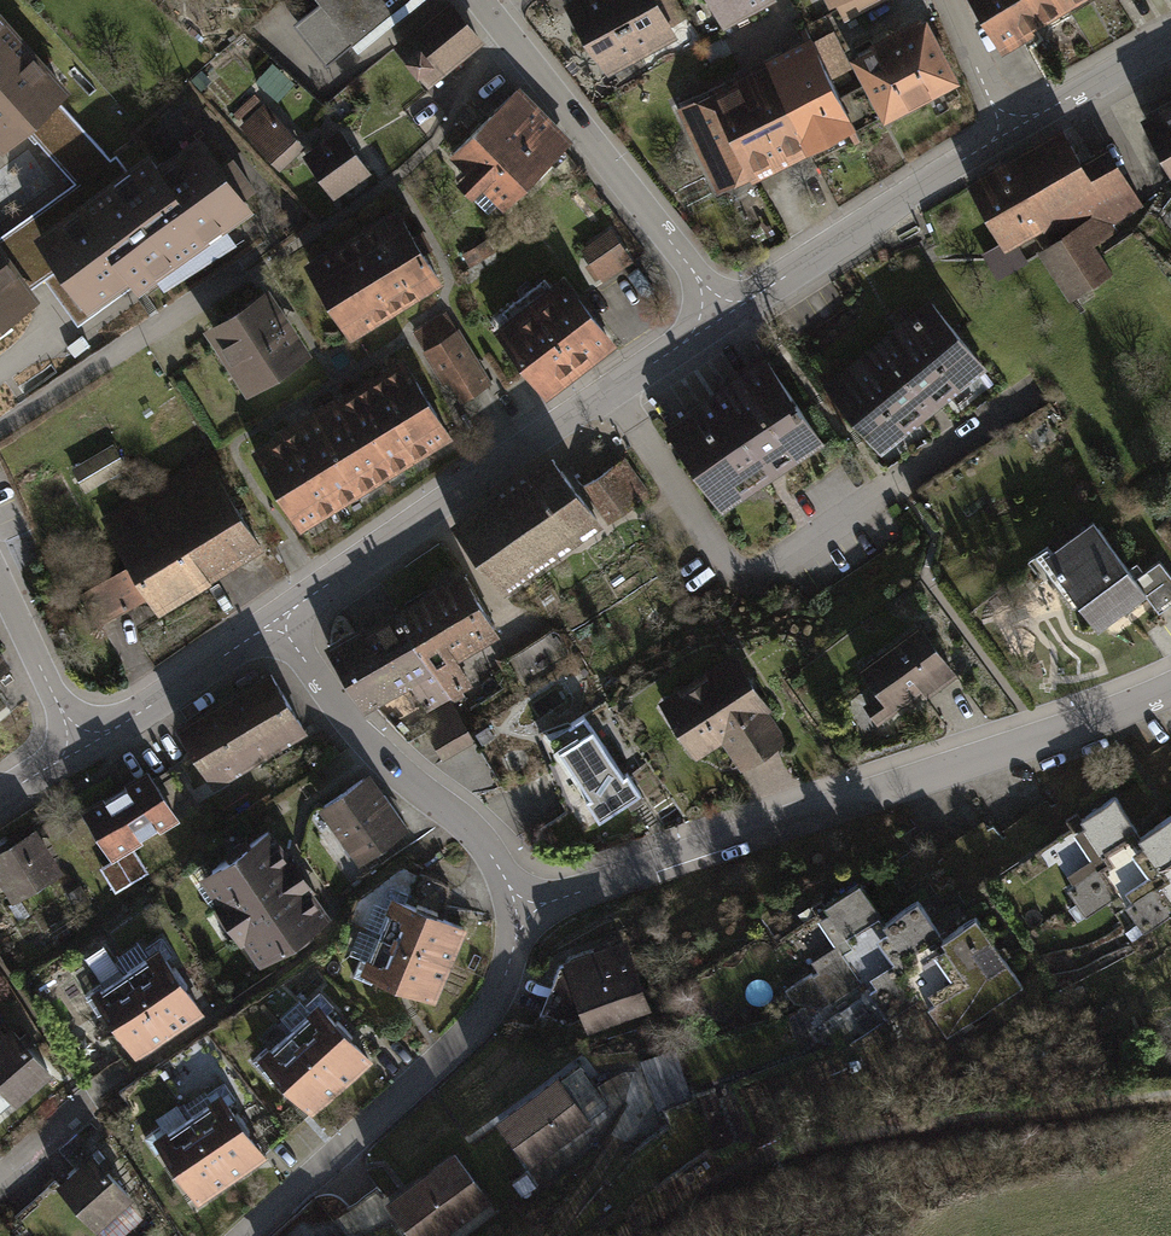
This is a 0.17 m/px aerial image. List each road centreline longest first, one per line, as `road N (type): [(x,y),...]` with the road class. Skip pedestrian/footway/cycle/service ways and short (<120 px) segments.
road 1 (residential): [(1170,667),(1039,731),(847,800),(514,902)]
road 2 (track): [(646,1235),(787,1151),(1170,1095)]
road 3 (residential): [(726,315),(276,620)]
road 4 (residential): [(238,1235),(460,1040),(494,999),(515,950),(514,902)]
road 5 (residential): [(726,315),(491,0)]
road 6 (residential): [(514,902),(500,865),(465,821),(402,780),(370,746),(276,620)]
road 7 (residential): [(1018,121),(726,315)]
road 8 (residential): [(276,620),(82,744)]
road 9 (residential): [(82,744),(0,573)]
road 10 (residential): [(1170,40),(1018,121)]
road 11 (residential): [(954,0),(1018,121)]

